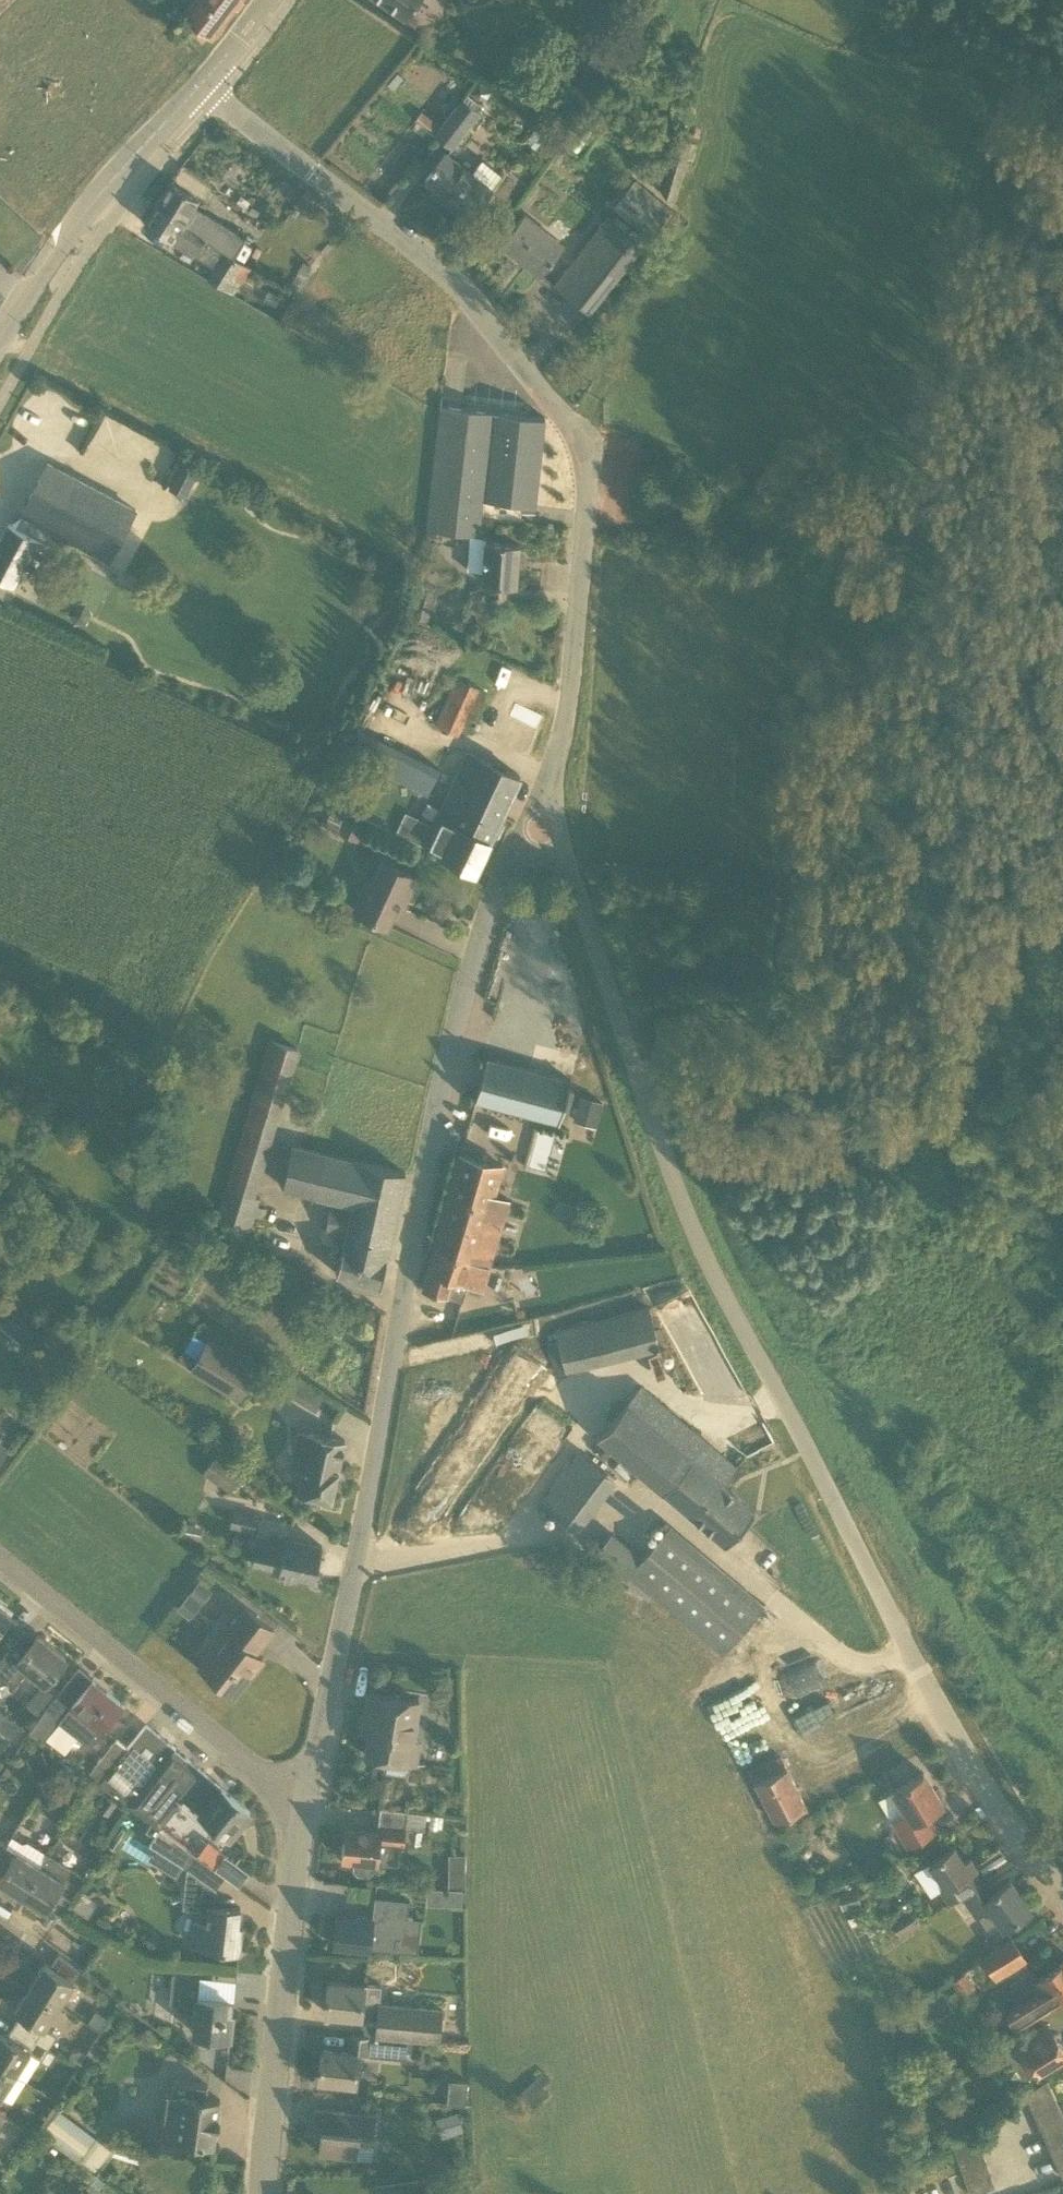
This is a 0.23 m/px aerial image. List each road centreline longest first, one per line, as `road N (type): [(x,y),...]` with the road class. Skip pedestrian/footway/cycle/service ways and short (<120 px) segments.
road 1 (residential): [(1062,1893),(989,1795),(697,1241),(568,874),(543,827)]
road 2 (residential): [(304,1806),(442,1106),(504,865),(543,827)]
road 3 (unclassified): [(543,827),(569,708),(589,493),(572,426),(446,274),(200,86)]
road 4 (track): [(658,1137),(920,1116),(941,1095),(960,1052),(960,994),(976,957),(1012,934),(1062,920)]
road 5 (residential): [(304,1806),(0,1559)]
road 6 (residential): [(266,2193),(304,1806)]
road 7 (tertiary): [(0,336),(55,248),(200,86)]

